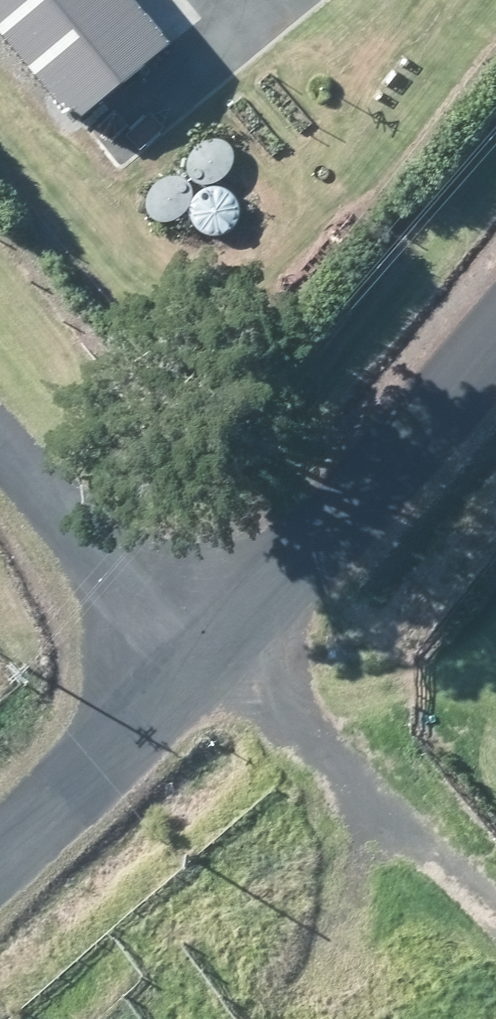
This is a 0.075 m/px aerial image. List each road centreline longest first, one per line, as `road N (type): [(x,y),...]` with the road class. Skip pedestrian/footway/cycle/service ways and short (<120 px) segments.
road 1 (unclassified): [(495,347),(230,666)]
road 2 (unclassified): [(0,397),(230,666)]
road 3 (unclassified): [(230,666),(0,854)]

